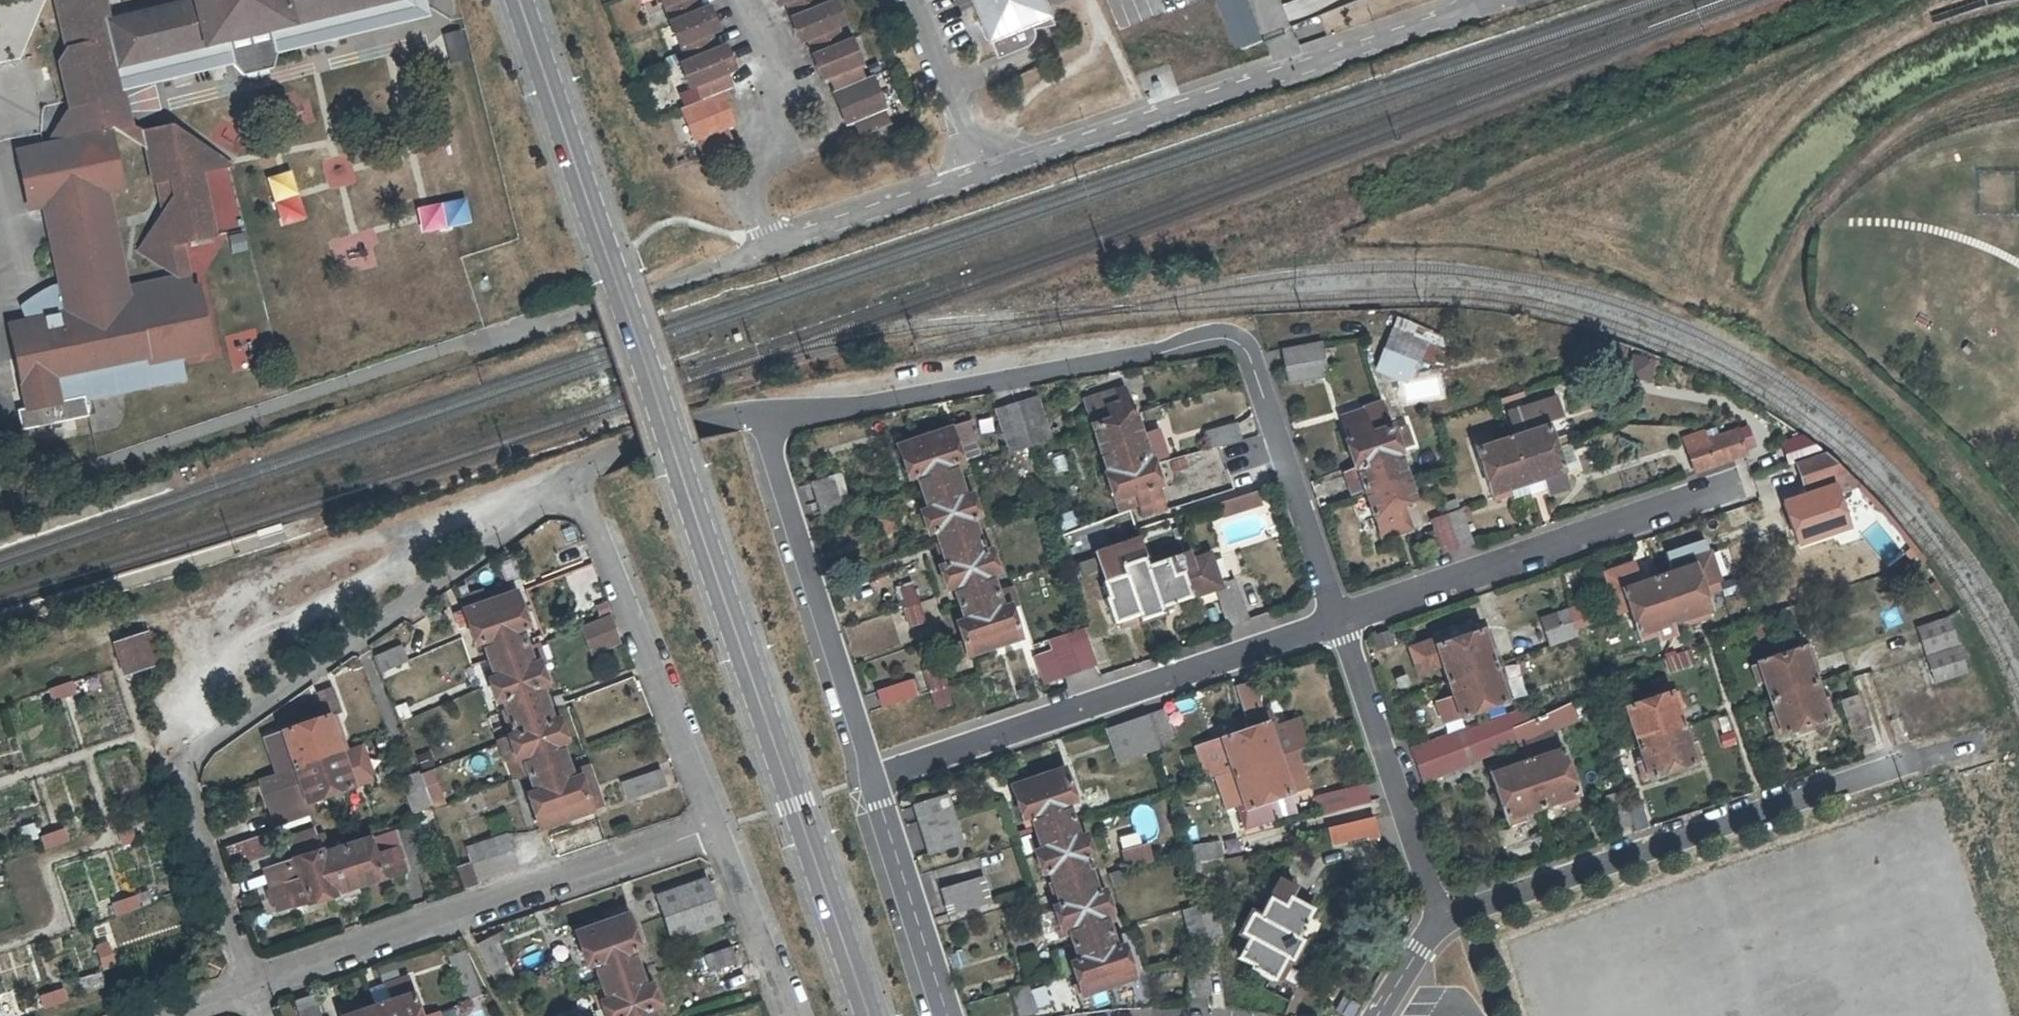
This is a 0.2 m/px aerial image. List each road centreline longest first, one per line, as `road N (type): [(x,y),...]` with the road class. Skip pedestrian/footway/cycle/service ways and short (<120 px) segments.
road 1 (tertiary): [(521,0),(869,1015)]
road 2 (residential): [(759,411),(1248,332),(1340,618)]
road 3 (residential): [(250,987),(176,769),(343,635),(570,480)]
road 4 (residential): [(1470,0),(980,171)]
road 5 (residential): [(1926,753),(1443,916)]
road 6 (residential): [(250,987),(716,825)]
road 7 (residential): [(874,777),(1340,618)]
road 8 (residential): [(980,171),(772,243),(749,182),(771,87),(741,0)]
road 9 (residential): [(1340,618),(1749,482)]
road 10 (residential): [(874,777),(759,411)]
road 11 (residential): [(570,480),(716,825)]
road 12 (residential): [(1340,618),(1443,916)]
road 13 (residential): [(949,1015),(874,777)]
road 14 (residential): [(716,825),(792,1015)]
road 15 (residential): [(570,480),(638,442),(759,411)]
road 16 (residential): [(980,171),(914,0)]

